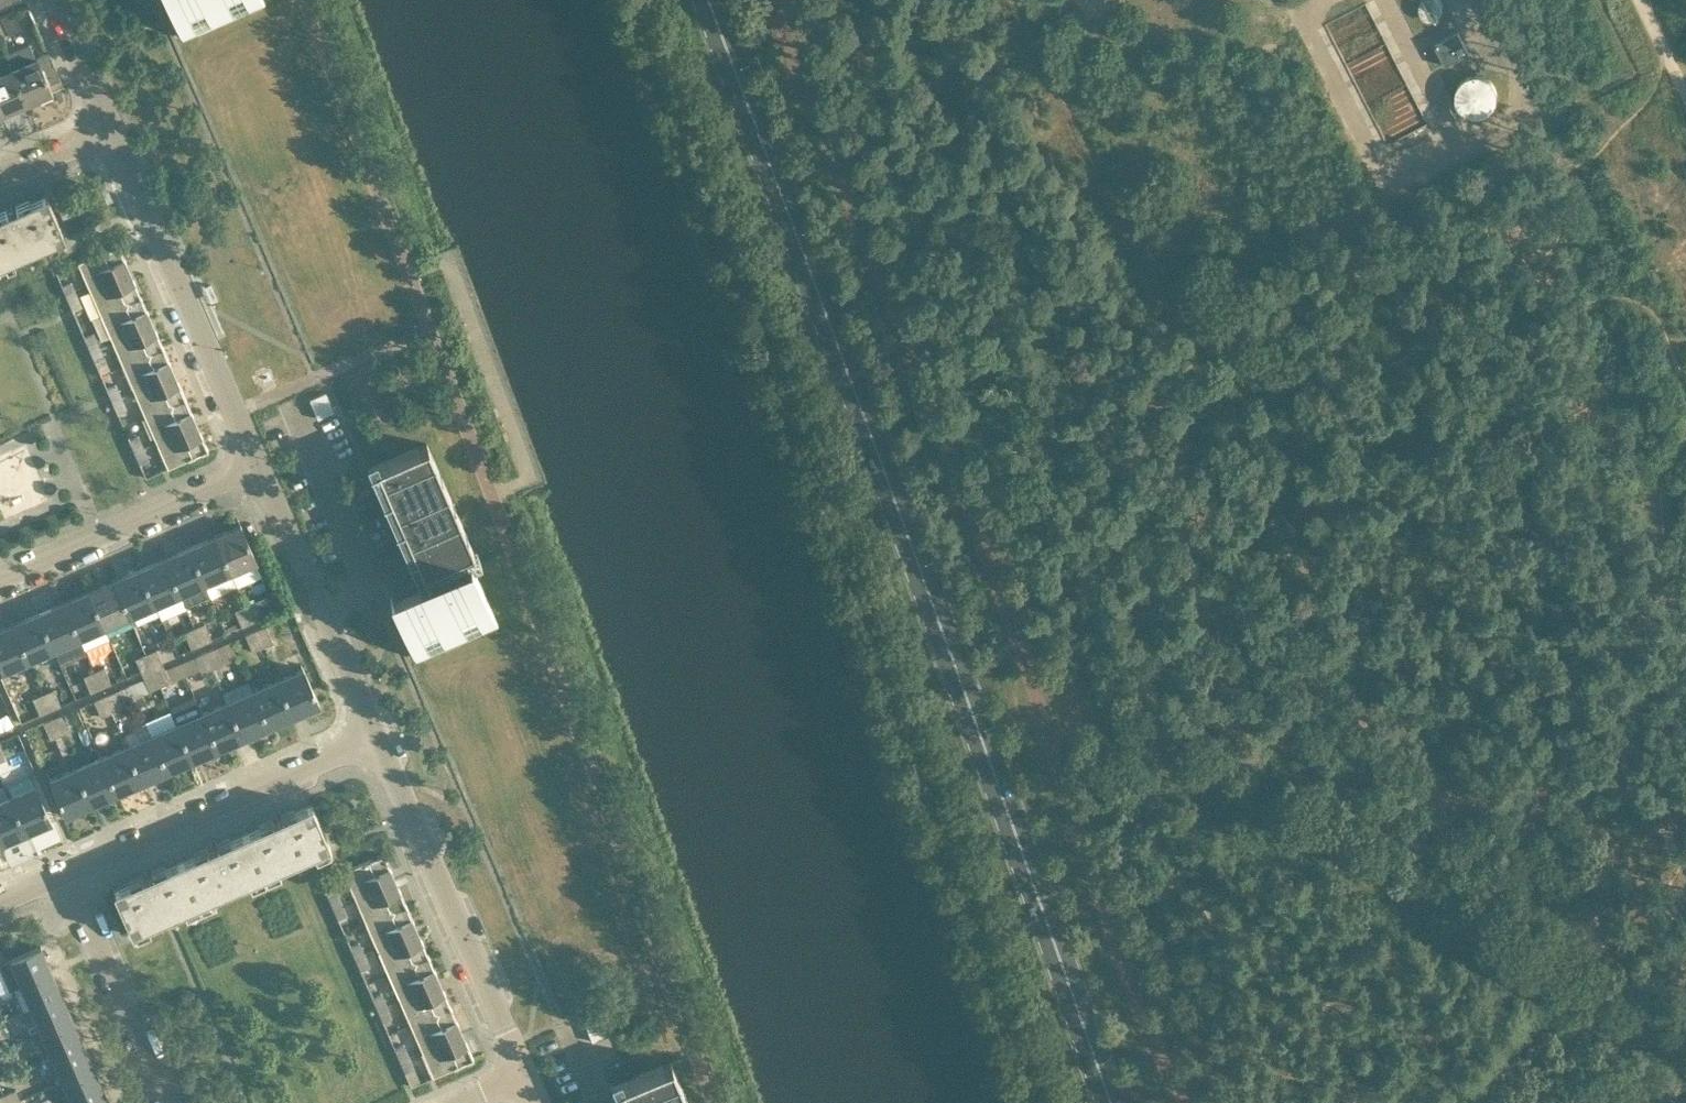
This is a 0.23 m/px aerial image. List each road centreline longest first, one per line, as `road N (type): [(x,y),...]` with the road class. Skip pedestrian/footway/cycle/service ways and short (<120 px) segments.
road 1 (secondary): [(1115,1102),(712,0)]
road 2 (residential): [(257,465),(113,125)]
road 3 (residential): [(522,1073),(377,737)]
road 4 (residential): [(65,873),(377,737)]
road 5 (residential): [(0,577),(257,465)]
road 6 (residential): [(165,1102),(65,873)]
road 7 (residential): [(317,602),(360,581),(362,572),(293,413)]
road 8 (residential): [(317,602),(257,465)]
road 9 (residential): [(377,737),(317,602)]
road 10 (residential): [(113,125),(57,0)]
road 11 (residential): [(0,175),(113,125)]

